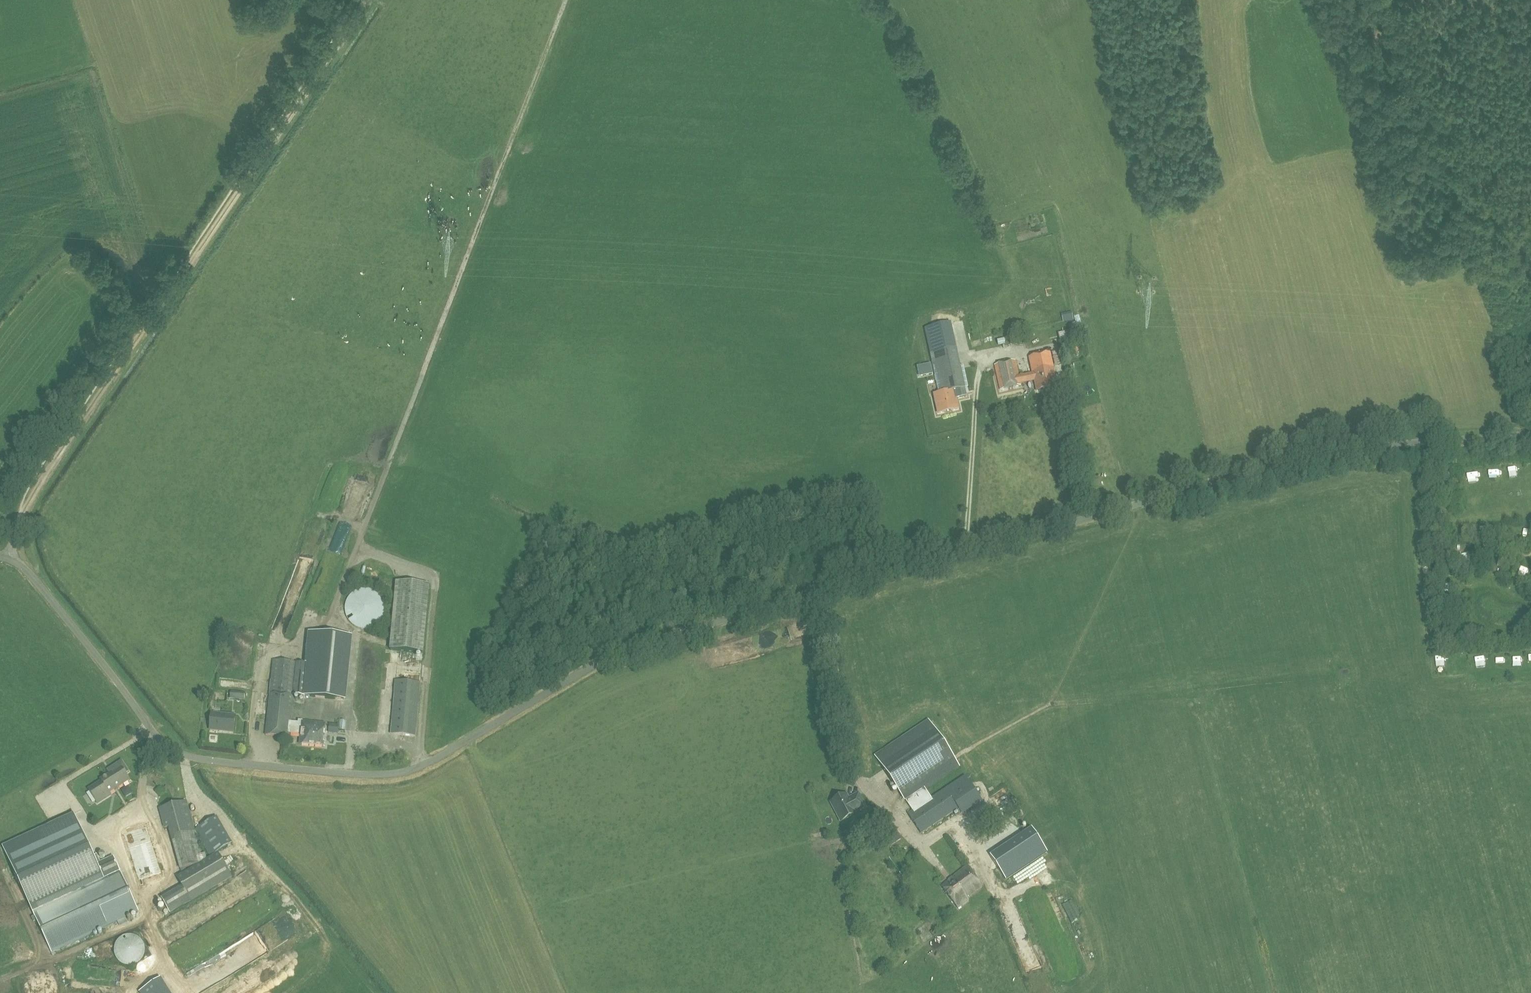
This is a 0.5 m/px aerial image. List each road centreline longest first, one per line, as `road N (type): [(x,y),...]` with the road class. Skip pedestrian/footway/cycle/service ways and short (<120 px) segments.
road 1 (unclassified): [(0,560),(18,562),(166,740),(194,758),(268,770),(396,775),(663,636),(1281,461),(1530,433)]
road 2 (track): [(377,0),(47,479),(18,562)]

